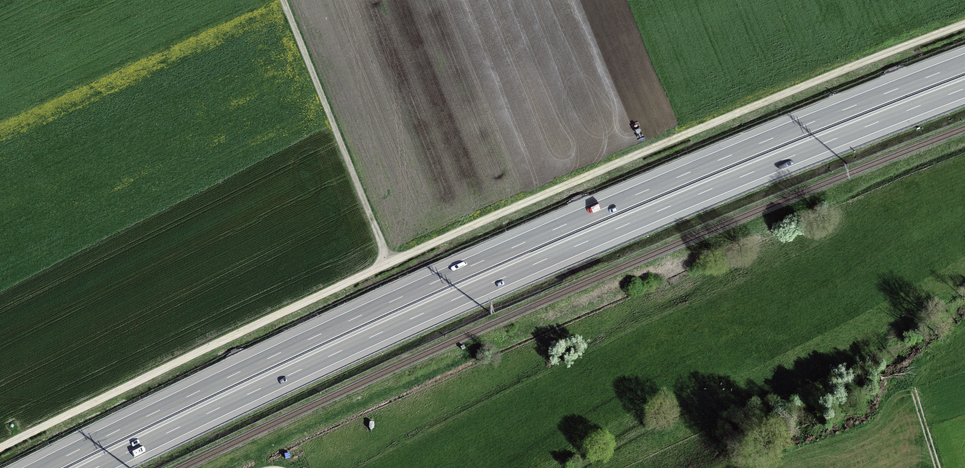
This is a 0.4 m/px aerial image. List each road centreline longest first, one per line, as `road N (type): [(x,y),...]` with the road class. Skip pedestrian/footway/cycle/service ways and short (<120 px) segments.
road 1 (track): [(964,27),(387,261),(0,452)]
road 2 (motorway): [(964,63),(524,243),(42,467)]
road 3 (motorway): [(96,467),(535,264),(964,88)]
road 4 (track): [(284,0),(387,261)]

